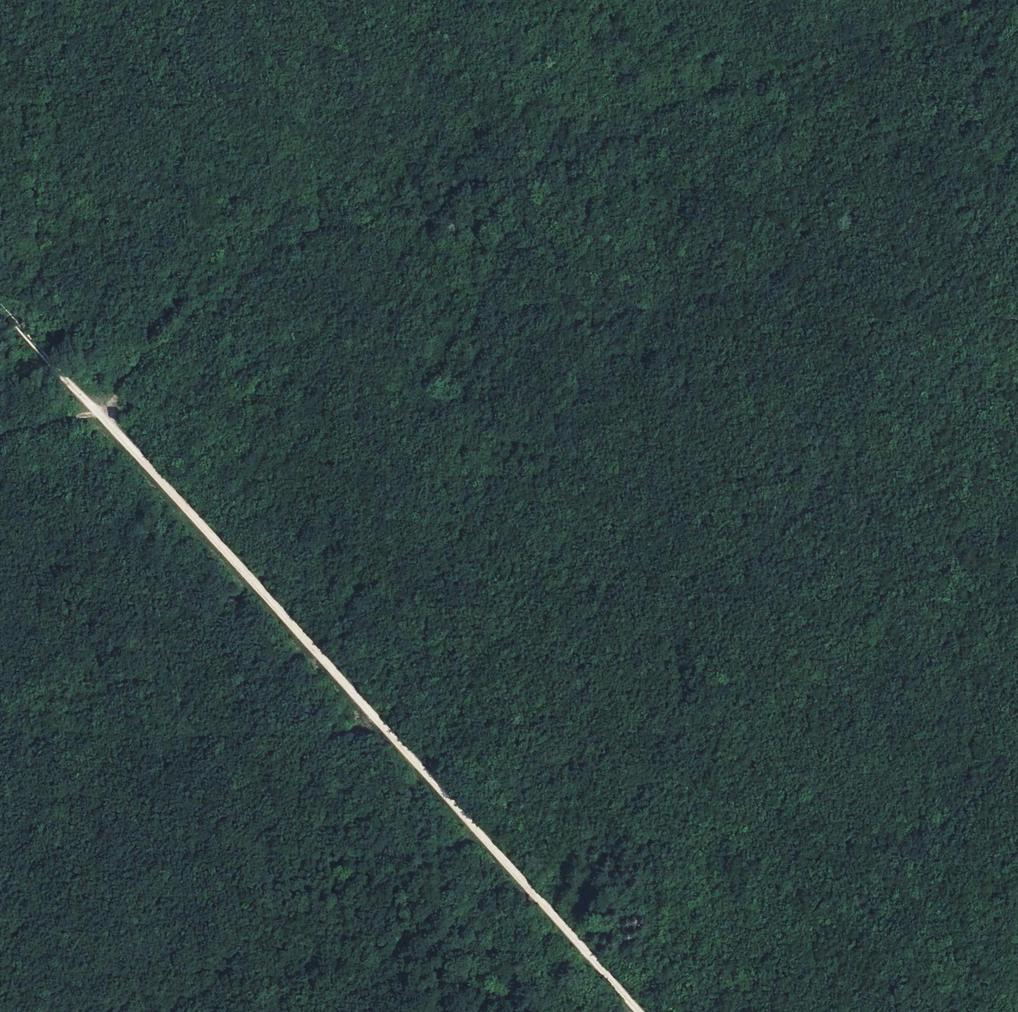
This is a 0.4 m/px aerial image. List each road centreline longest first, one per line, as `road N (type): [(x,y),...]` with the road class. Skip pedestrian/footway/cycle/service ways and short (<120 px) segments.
road 1 (track): [(642,1011),(232,552)]
road 2 (track): [(232,552),(100,404)]
road 3 (track): [(100,404),(0,300)]

